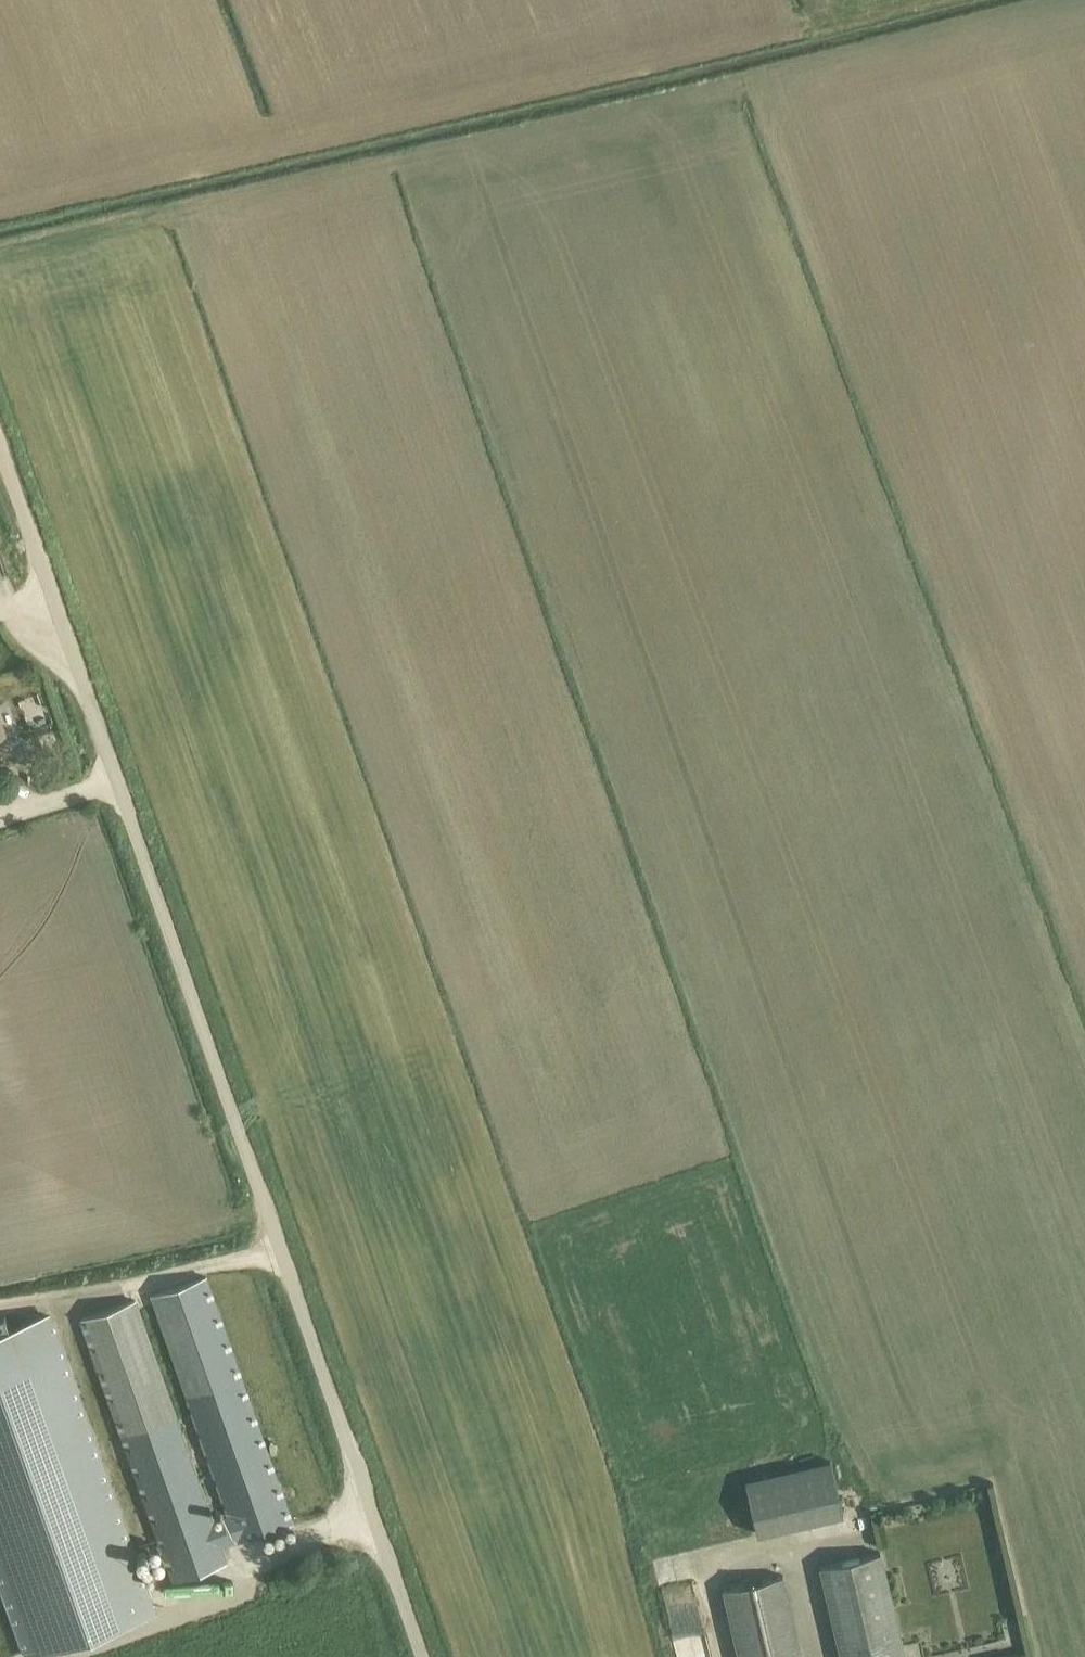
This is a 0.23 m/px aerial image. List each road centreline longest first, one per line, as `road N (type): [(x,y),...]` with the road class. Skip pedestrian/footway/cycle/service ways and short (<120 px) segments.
road 1 (unclassified): [(422,1656),(0,451)]

